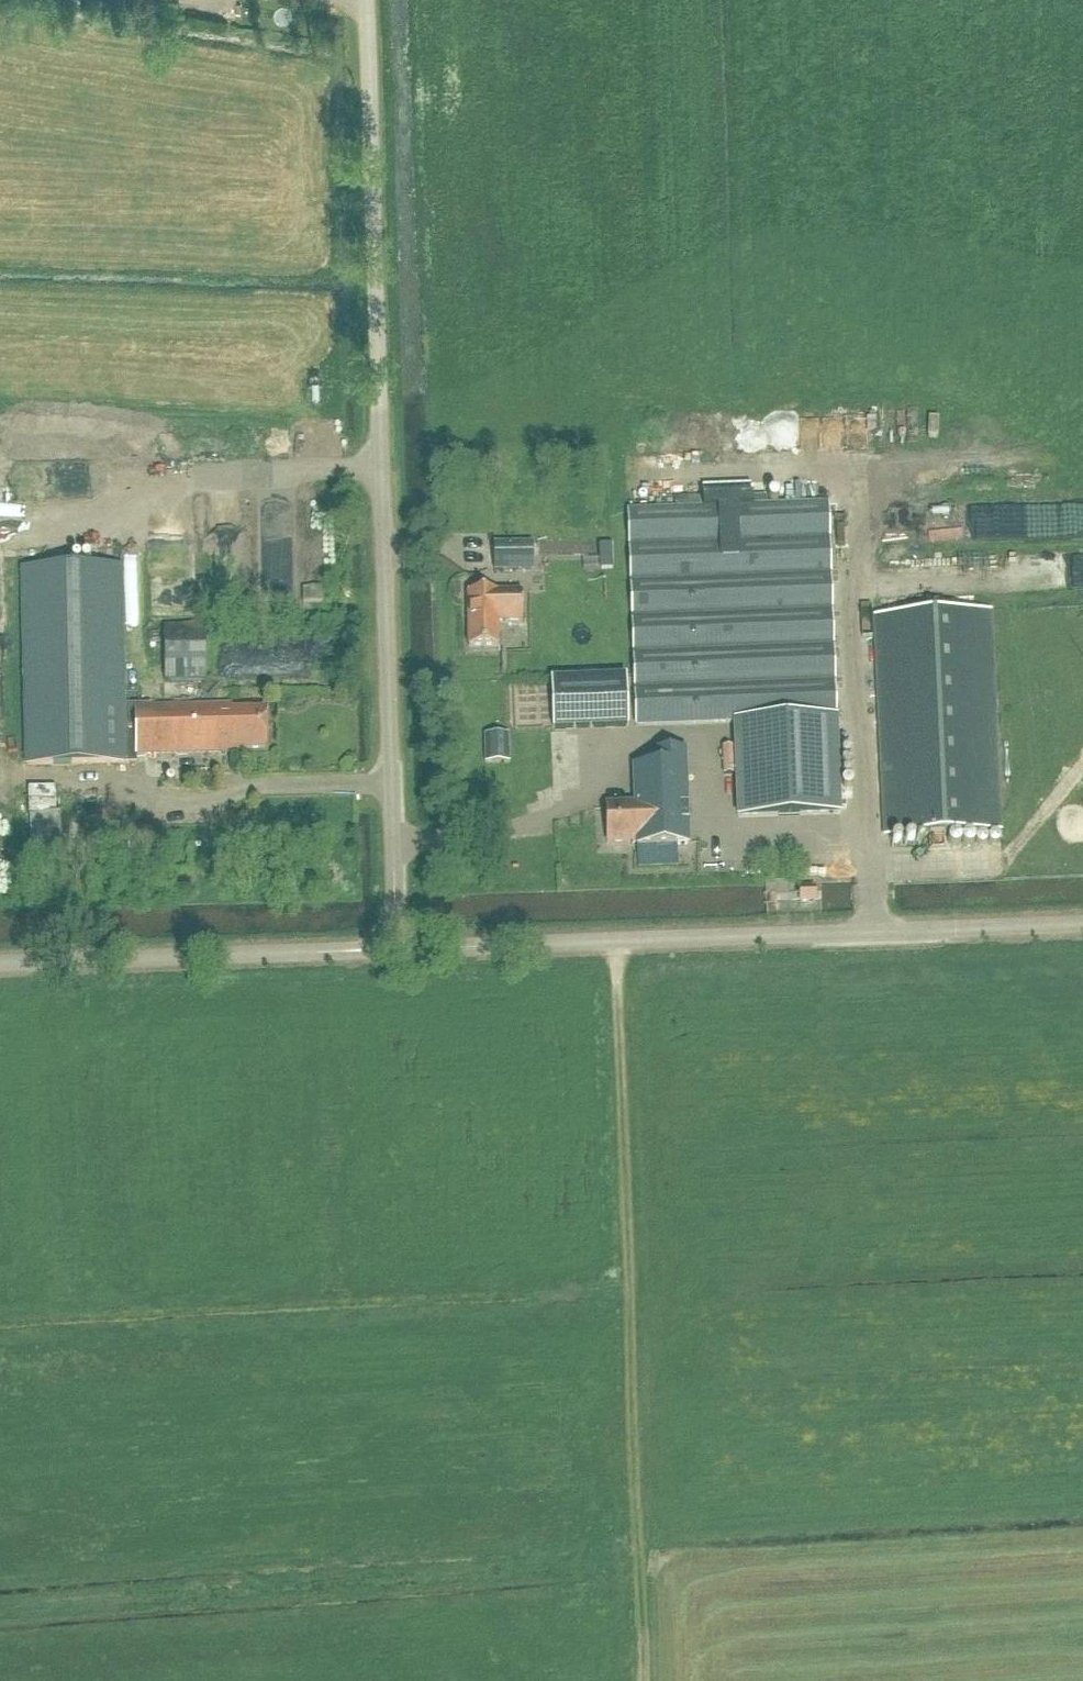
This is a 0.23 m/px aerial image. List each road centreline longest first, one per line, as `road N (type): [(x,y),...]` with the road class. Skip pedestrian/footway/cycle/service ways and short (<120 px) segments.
road 1 (unclassified): [(397,949),(366,0)]
road 2 (unclassified): [(397,949),(1082,923)]
road 3 (unclassified): [(0,964),(397,949)]

